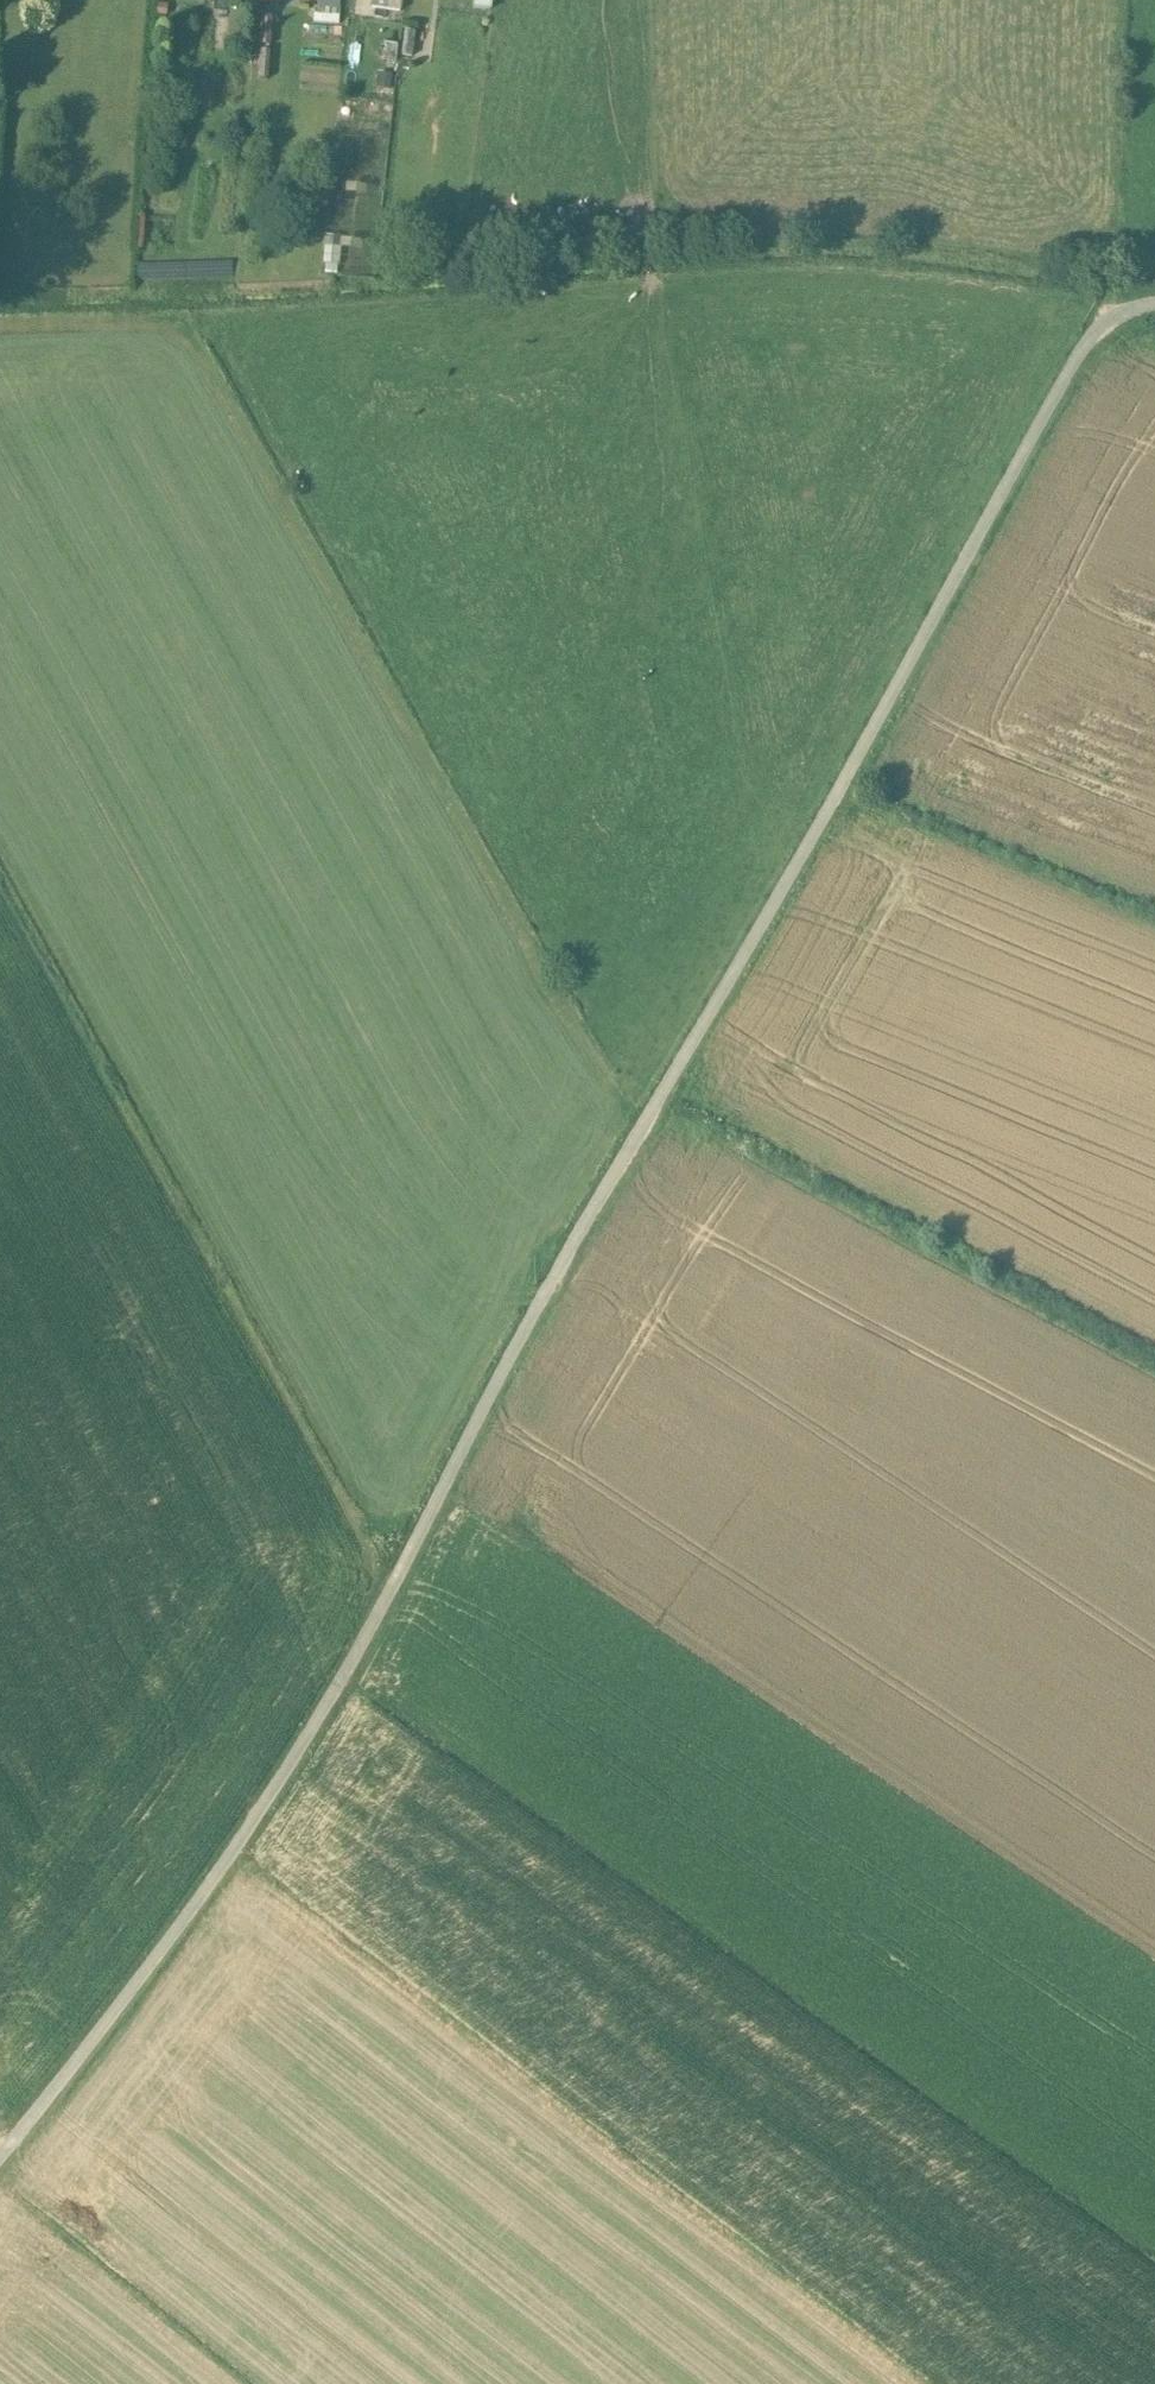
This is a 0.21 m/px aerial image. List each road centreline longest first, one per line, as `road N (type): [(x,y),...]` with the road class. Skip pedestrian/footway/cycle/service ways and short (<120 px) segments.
road 1 (track): [(0,2146),(132,1989),(248,1818),(432,1513),(1098,324),(1154,308)]

